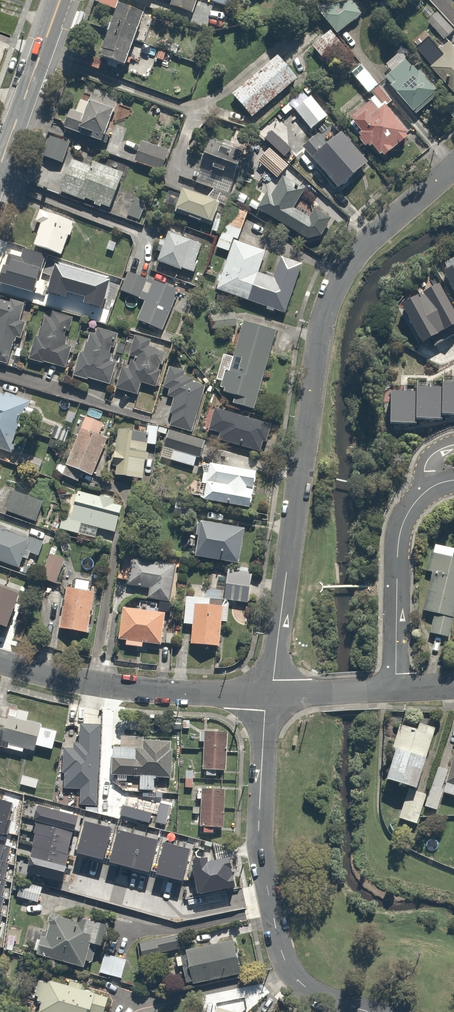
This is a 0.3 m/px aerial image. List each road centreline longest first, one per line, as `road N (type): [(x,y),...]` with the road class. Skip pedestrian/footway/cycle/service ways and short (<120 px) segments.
road 1 (residential): [(453,169),(362,249),(322,325),(269,697)]
road 2 (residential): [(269,697),(258,827),(283,955),(305,987),(368,1011)]
road 3 (residential): [(0,663),(133,690),(269,697)]
road 4 (residential): [(396,690),(398,547),(423,494)]
road 5 (secondary): [(0,166),(60,0)]
road 6 (residential): [(269,697),(396,690)]

